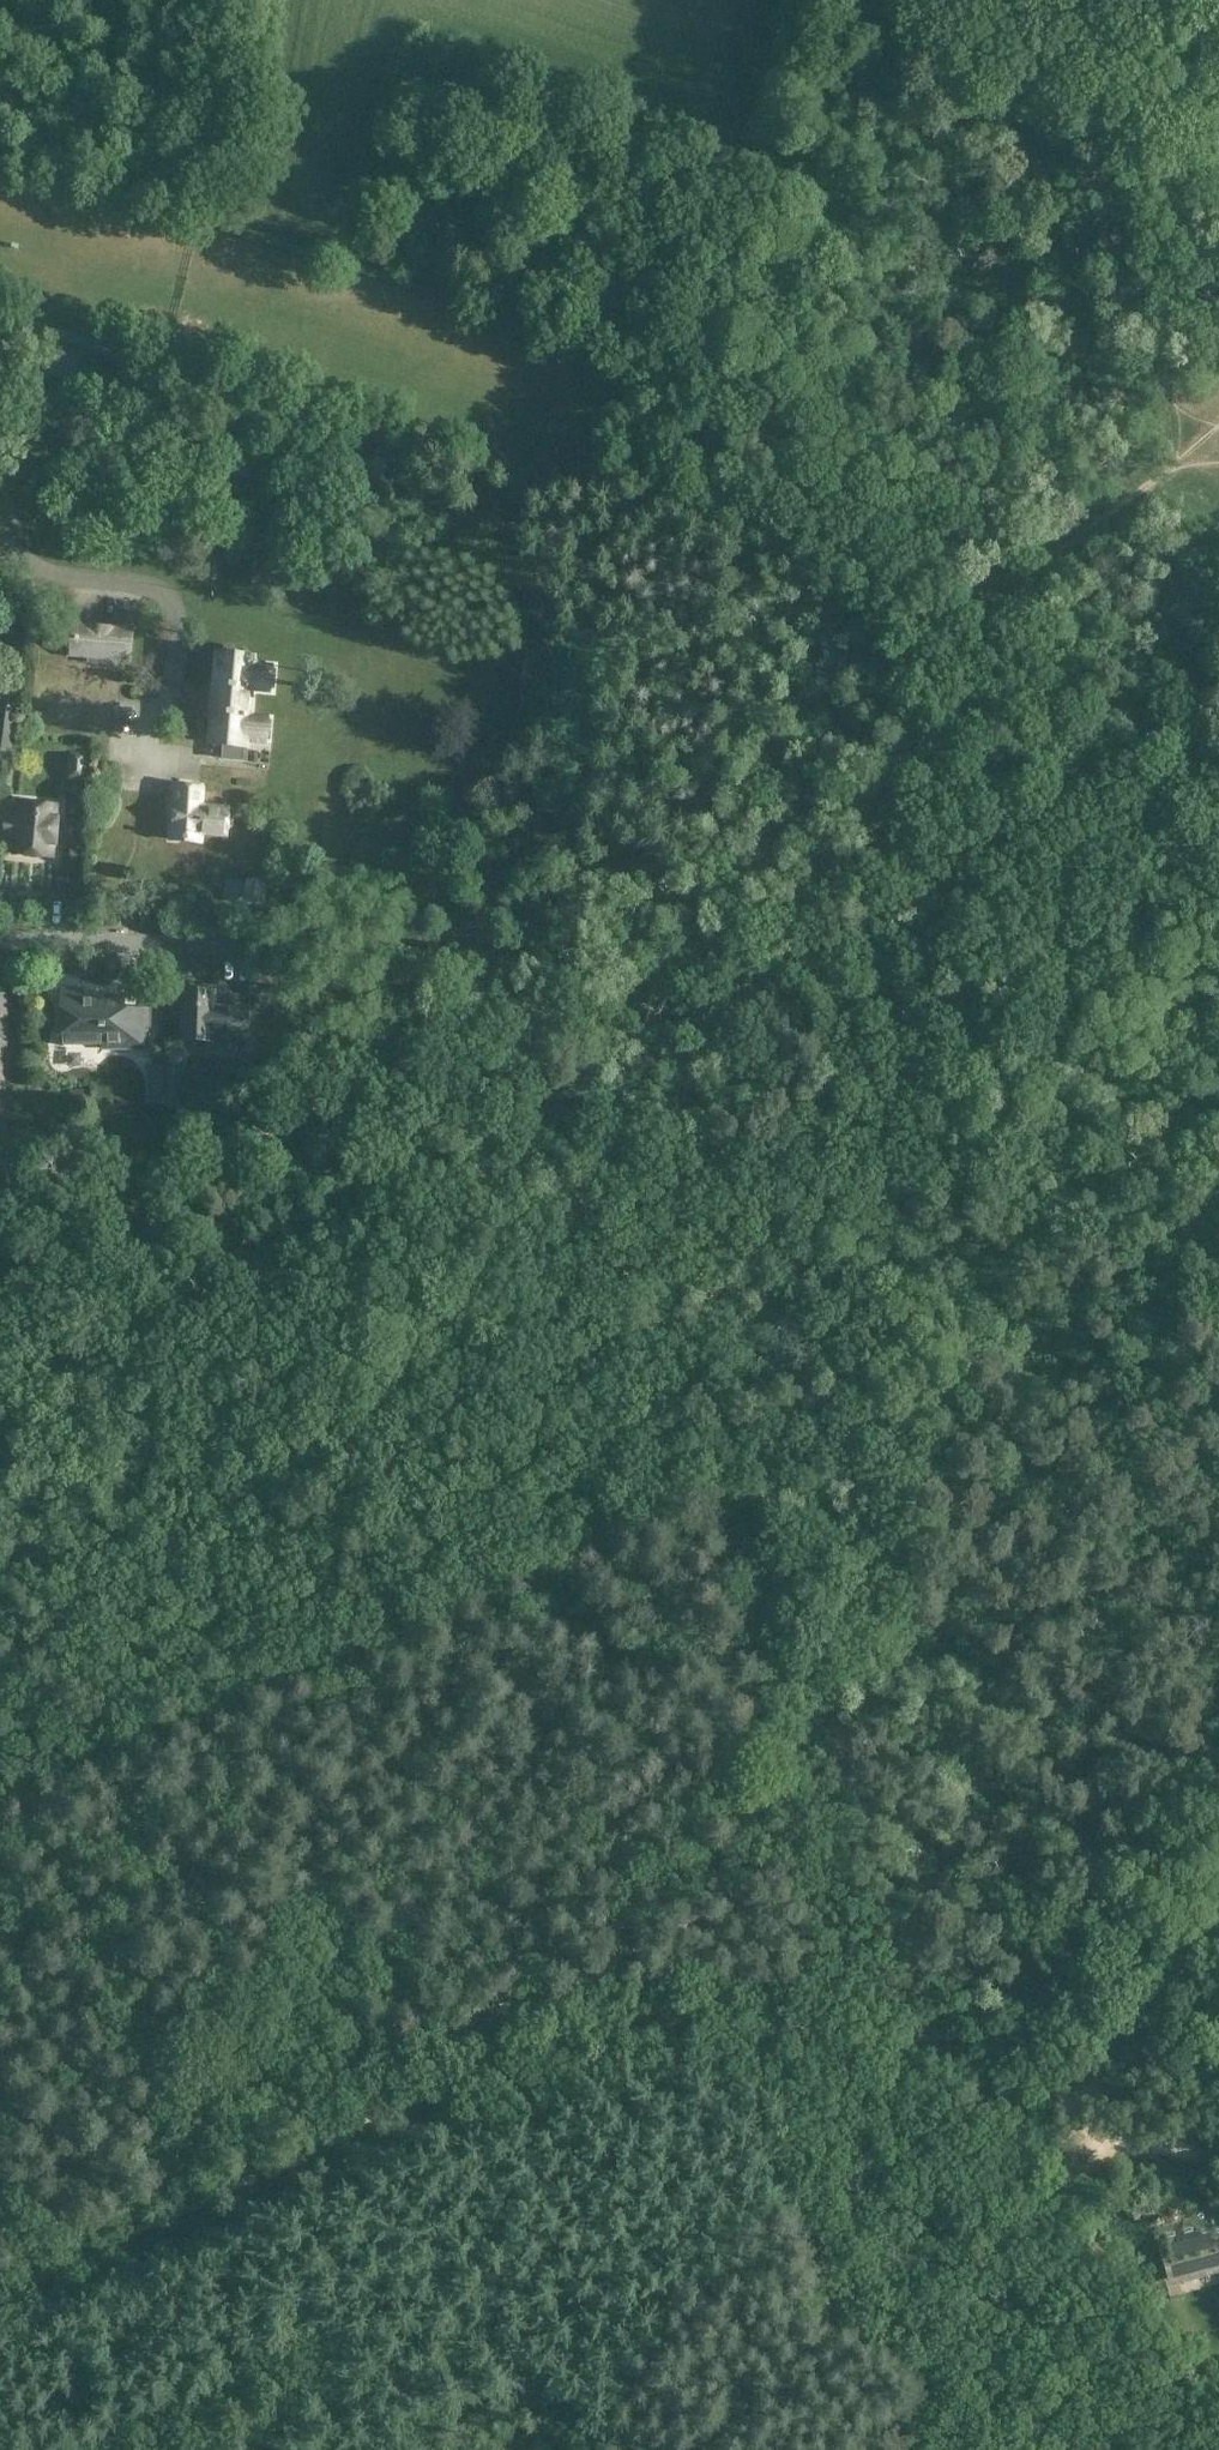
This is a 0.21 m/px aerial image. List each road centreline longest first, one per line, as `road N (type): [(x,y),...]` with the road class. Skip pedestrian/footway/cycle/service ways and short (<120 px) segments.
road 1 (track): [(187,764),(122,752),(123,724),(174,692),(178,612),(151,585),(35,568),(0,529)]
road 2 (residential): [(253,941),(0,934)]
road 3 (unclassified): [(1037,2023),(1218,1962)]

